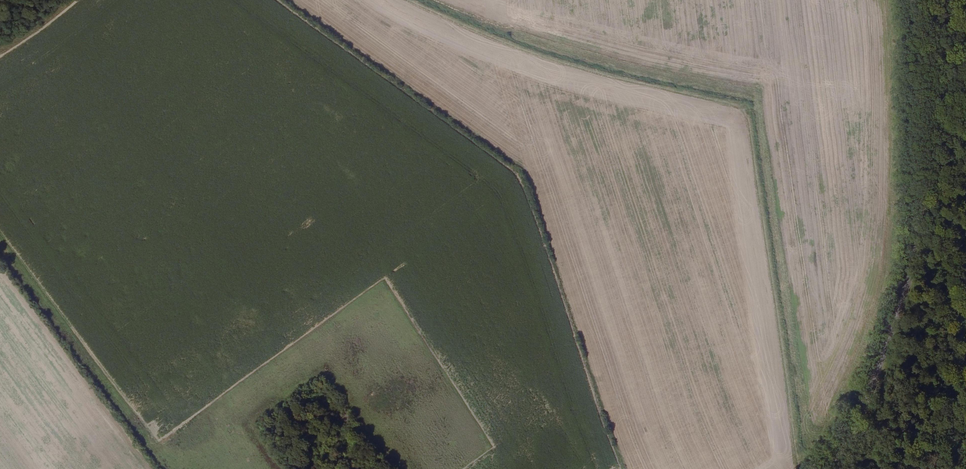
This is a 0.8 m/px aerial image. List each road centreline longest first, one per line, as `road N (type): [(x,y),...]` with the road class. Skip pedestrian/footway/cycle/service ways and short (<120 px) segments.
road 1 (tertiary): [(912,0),(914,259),(877,381),(831,468)]

